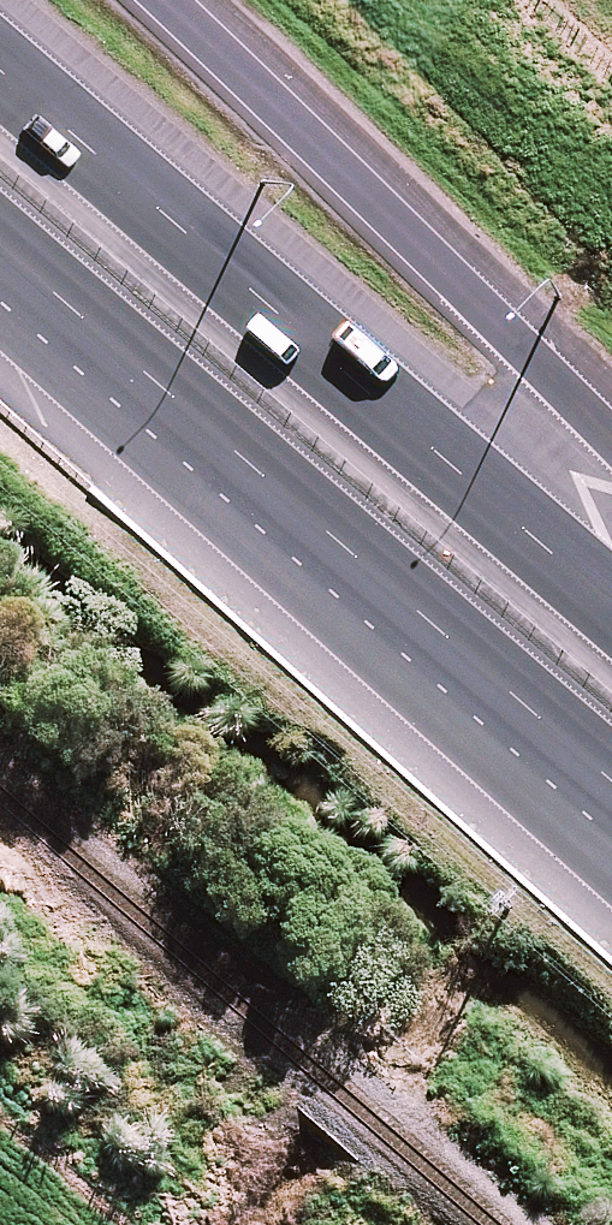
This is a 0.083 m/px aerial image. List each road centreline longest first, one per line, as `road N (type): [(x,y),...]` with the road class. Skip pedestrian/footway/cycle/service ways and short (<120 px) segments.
road 1 (motorway): [(611,874),(0,311)]
road 2 (motorway): [(0,48),(611,588)]
road 3 (motorway): [(611,764),(0,234)]
road 4 (motorway): [(171,0),(611,437)]

